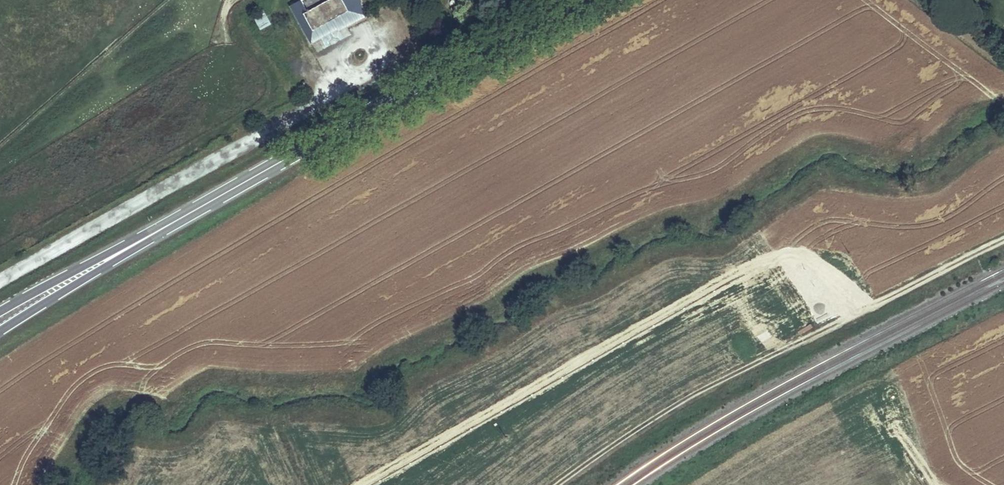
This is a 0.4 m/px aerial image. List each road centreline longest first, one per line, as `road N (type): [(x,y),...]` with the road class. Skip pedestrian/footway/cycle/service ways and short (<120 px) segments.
road 1 (primary): [(568,0),(48,293)]
road 2 (track): [(1003,241),(687,398),(557,484)]

